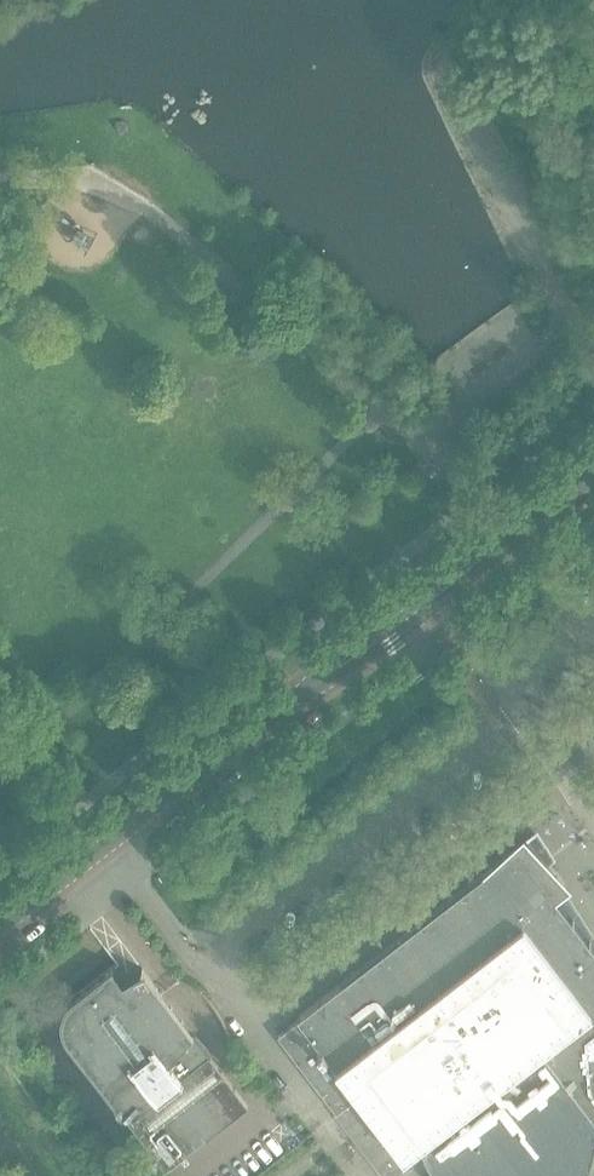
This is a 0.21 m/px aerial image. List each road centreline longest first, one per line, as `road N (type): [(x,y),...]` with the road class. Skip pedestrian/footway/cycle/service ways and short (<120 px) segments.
road 1 (residential): [(0,930),(334,669)]
road 2 (residential): [(427,597),(593,462)]
road 3 (residential): [(427,597),(390,610),(334,669)]

